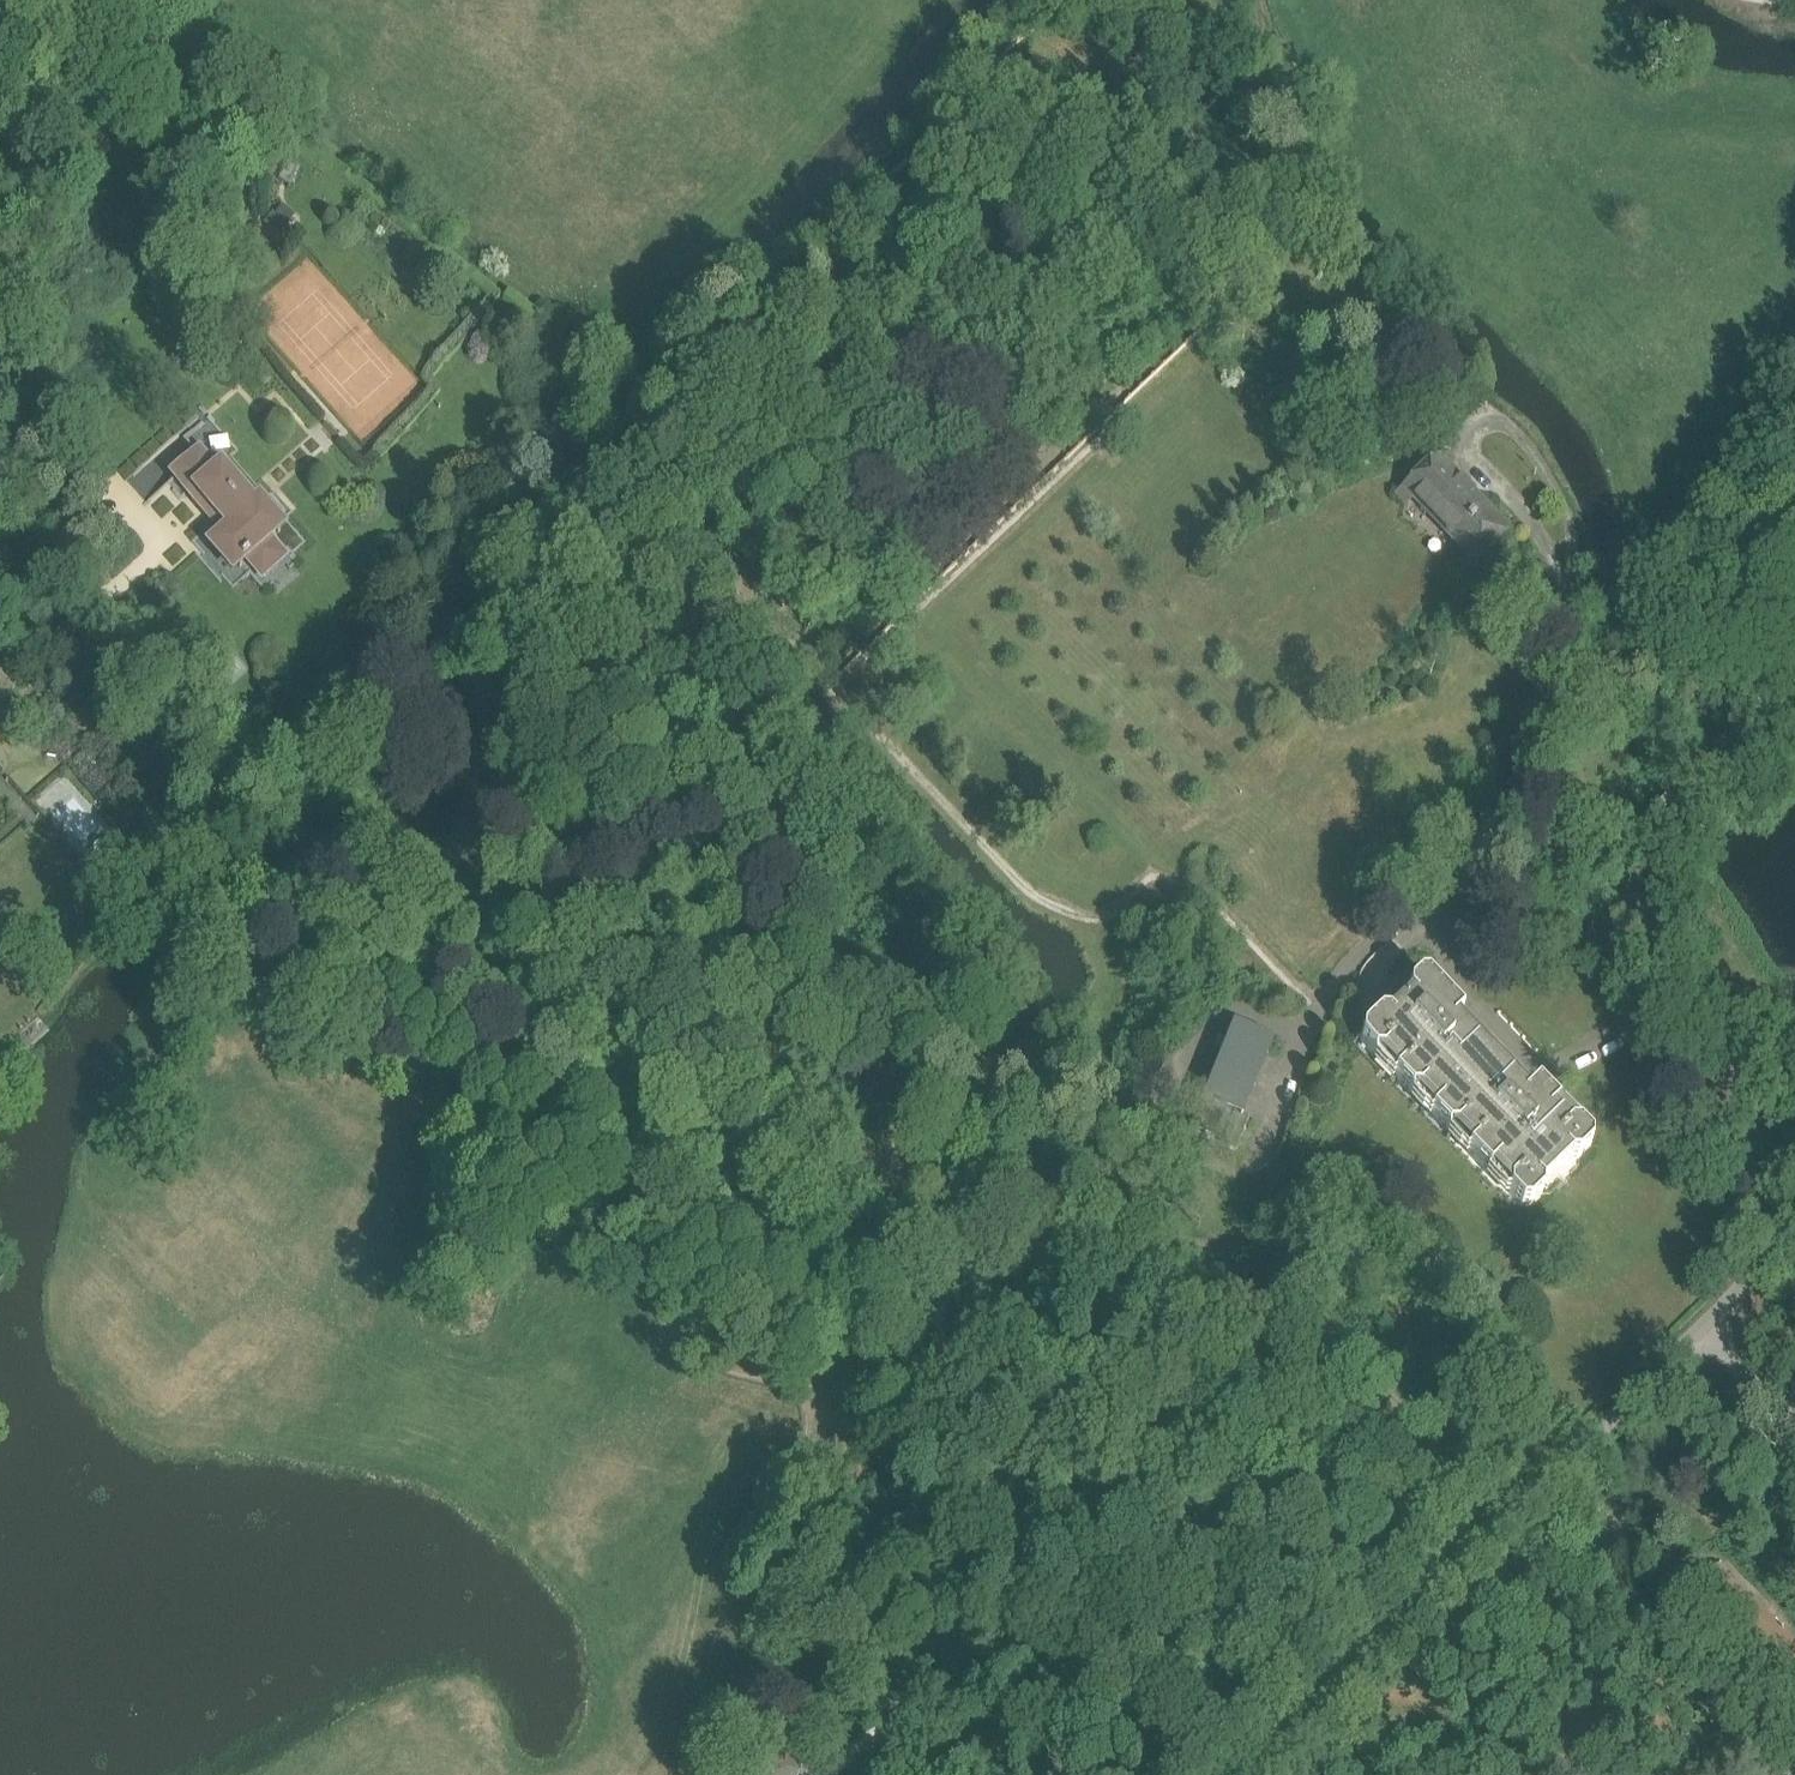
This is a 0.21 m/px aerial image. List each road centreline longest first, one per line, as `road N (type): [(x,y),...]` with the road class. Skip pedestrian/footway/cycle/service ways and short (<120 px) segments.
road 1 (residential): [(1254,1774),(1794,1234)]
road 2 (residential): [(1580,591),(1565,505),(1499,424),(1475,439),(1465,460),(1553,563)]
road 3 (residential): [(1686,990),(1596,1051),(1536,1070),(1459,986),(1442,923)]
road 4 (residential): [(1578,859),(1565,821),(1564,775),(1580,591)]
road 5 (residential): [(1794,1216),(1759,1164),(1686,990)]
road 6 (residential): [(1310,1031),(1208,1004),(1172,1106)]
road 7 (residential): [(1578,859),(1607,859),(1644,896),(1686,990)]
road 8 (residential): [(1442,923),(1389,937),(1356,958),(1310,1031)]
road 9 (residential): [(1442,923),(1454,882),(1488,856),(1578,859)]

